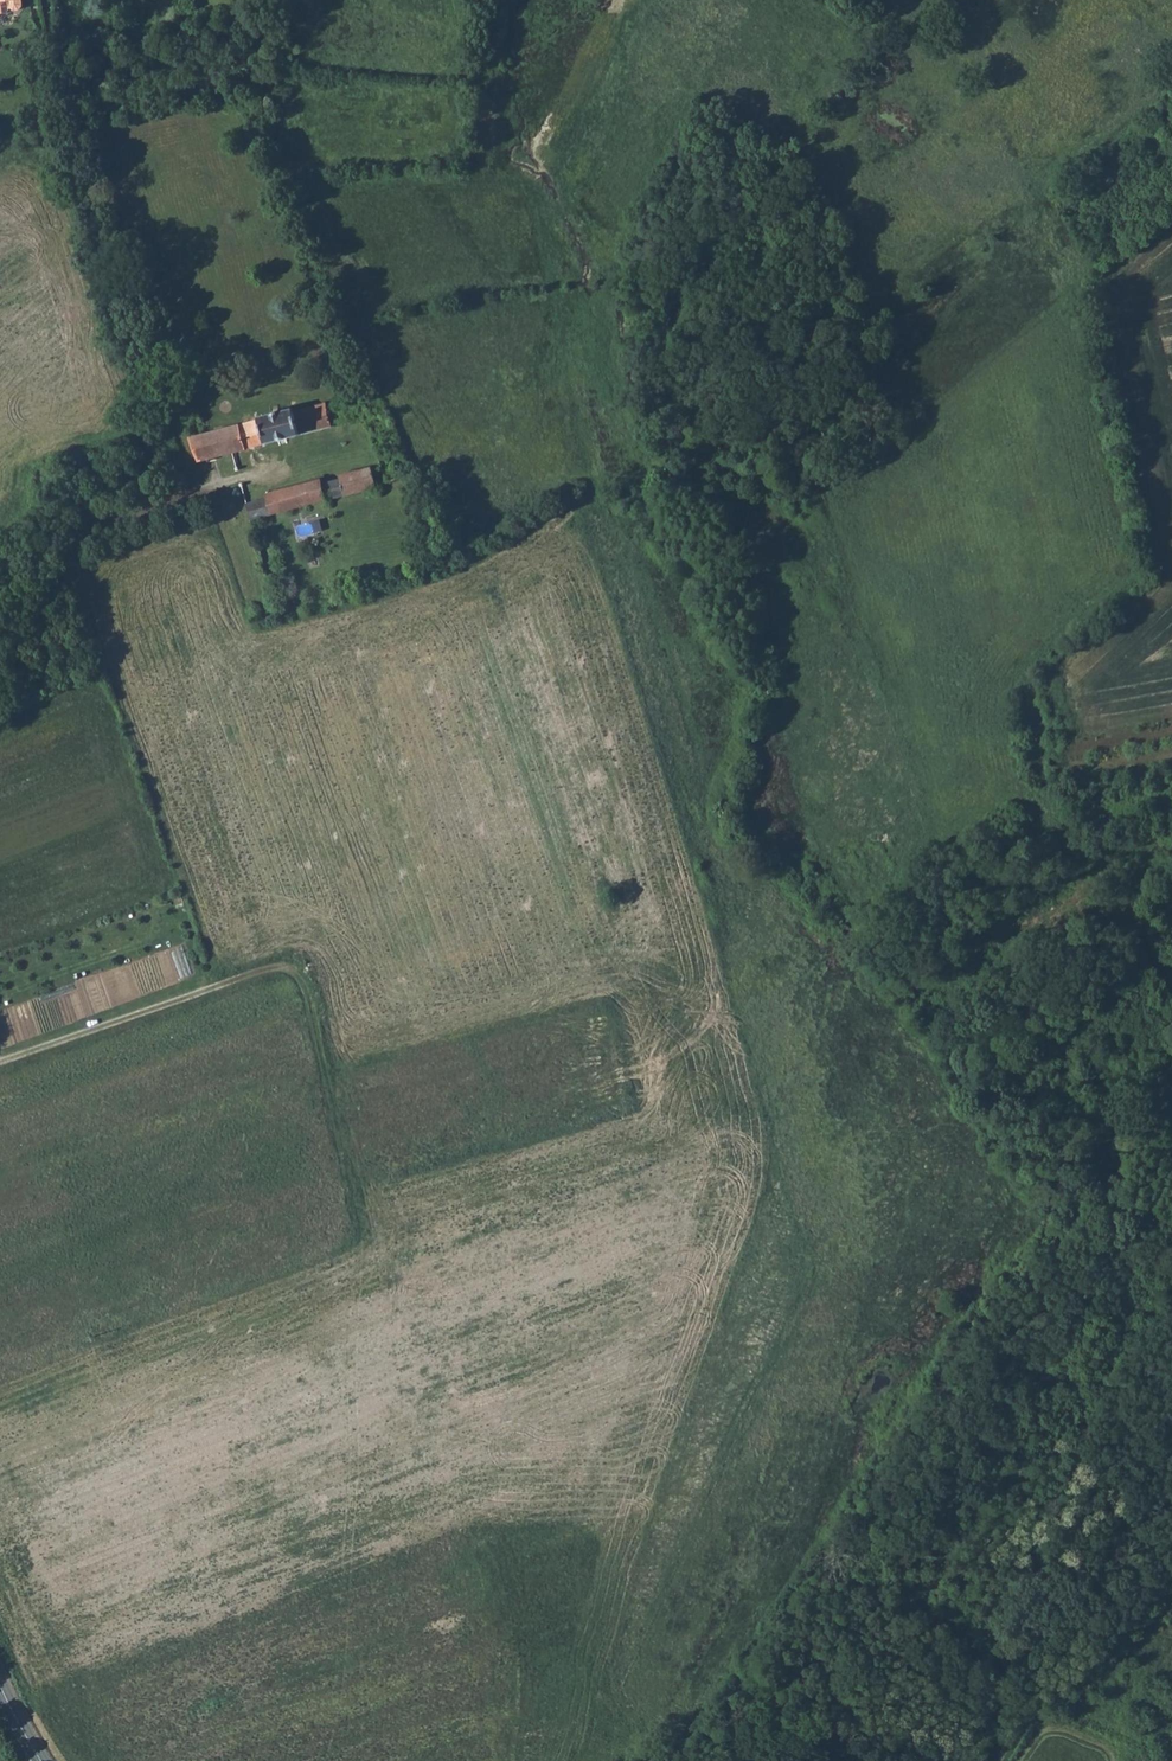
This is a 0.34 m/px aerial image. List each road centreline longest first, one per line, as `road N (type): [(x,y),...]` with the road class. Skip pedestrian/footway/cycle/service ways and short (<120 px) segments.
road 1 (track): [(1033,797),(1171,970)]

